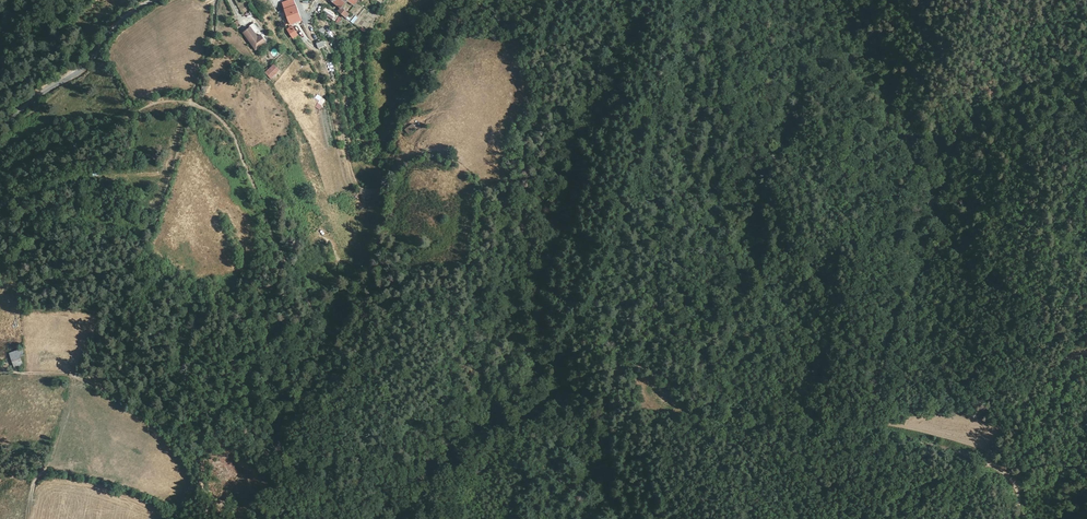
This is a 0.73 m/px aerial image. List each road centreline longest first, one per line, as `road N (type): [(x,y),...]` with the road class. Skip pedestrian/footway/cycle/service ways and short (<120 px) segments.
road 1 (unclassified): [(155,0),(120,24),(92,62),(0,122)]
road 2 (track): [(307,26),(356,183),(377,189)]

